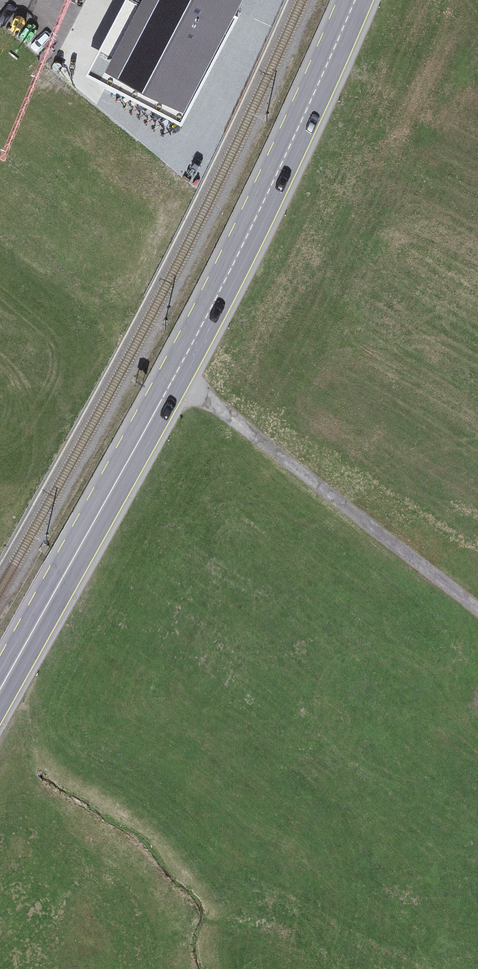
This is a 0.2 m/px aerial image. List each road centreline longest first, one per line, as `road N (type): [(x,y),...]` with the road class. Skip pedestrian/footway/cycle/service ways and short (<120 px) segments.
road 1 (primary): [(0,689),(175,376),(355,0)]
road 2 (track): [(175,376),(477,614)]

